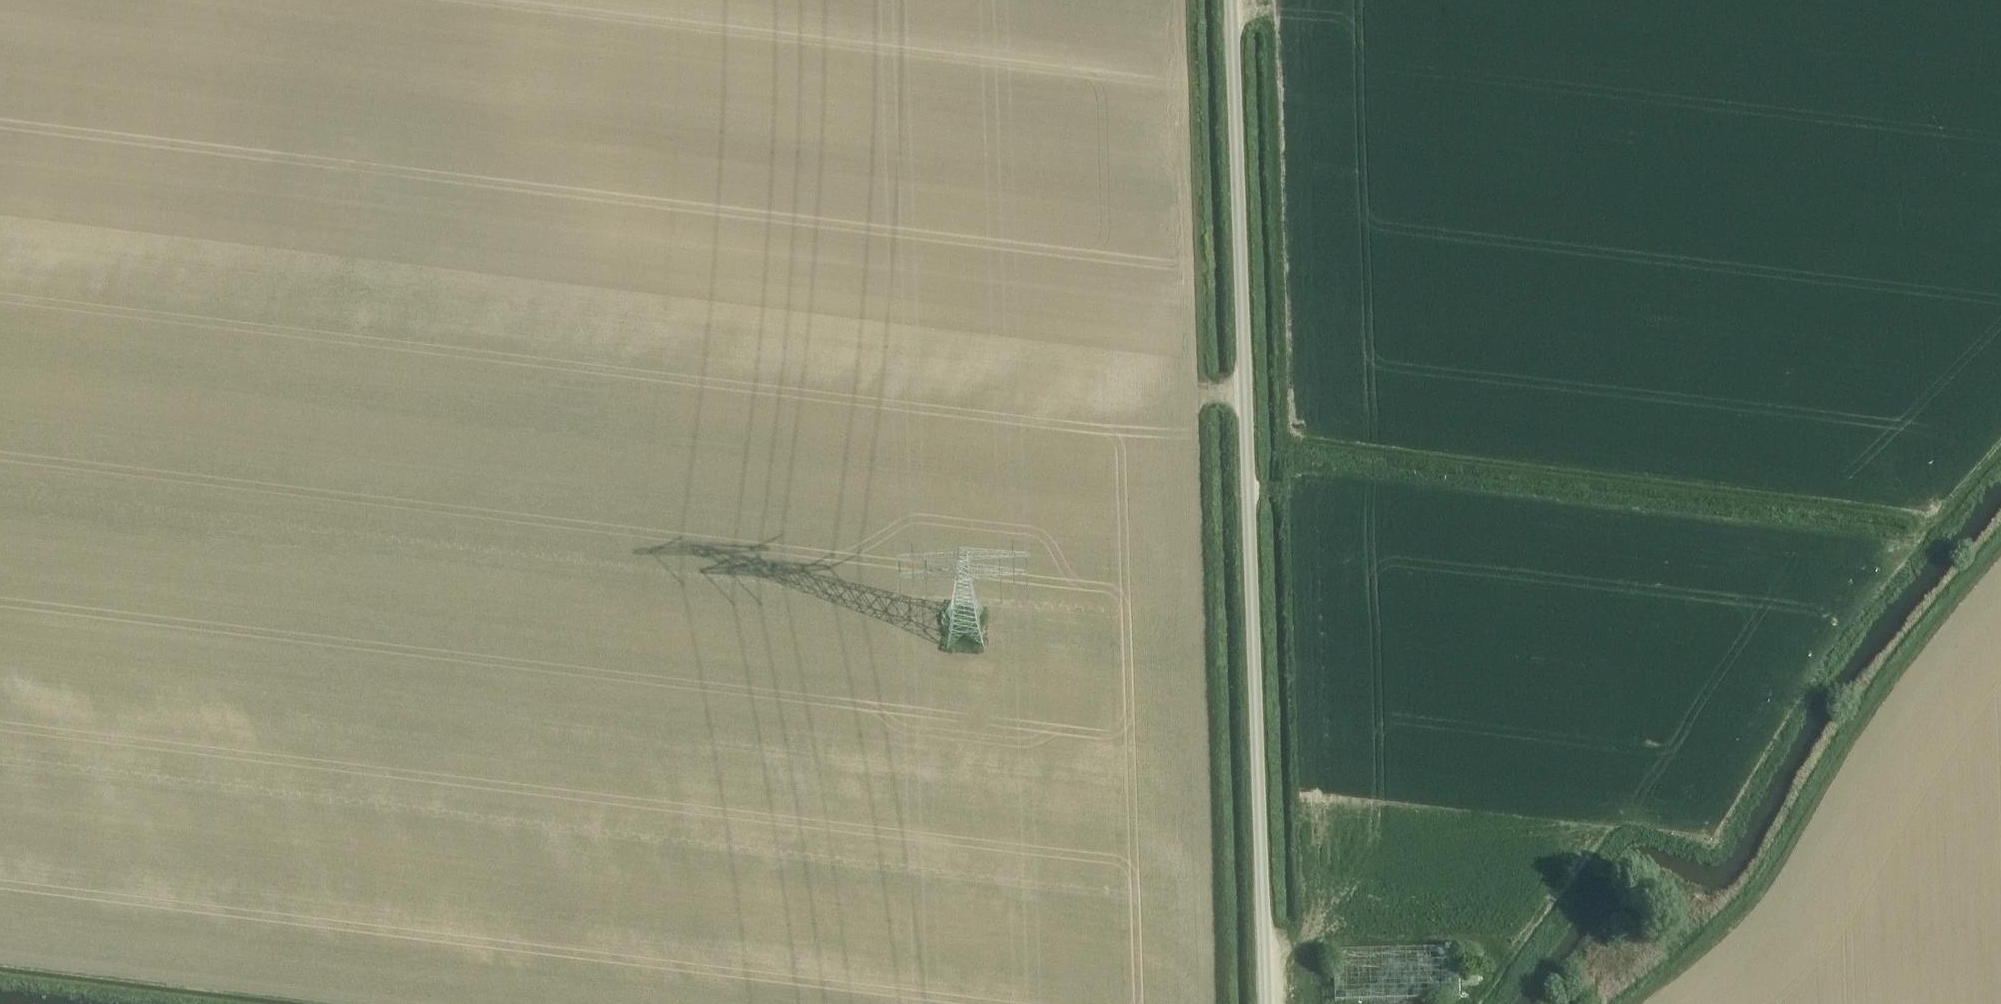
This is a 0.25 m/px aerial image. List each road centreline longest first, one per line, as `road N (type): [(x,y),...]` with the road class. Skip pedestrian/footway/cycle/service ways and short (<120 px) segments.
road 1 (unclassified): [(1267,1003),(1233,0)]

